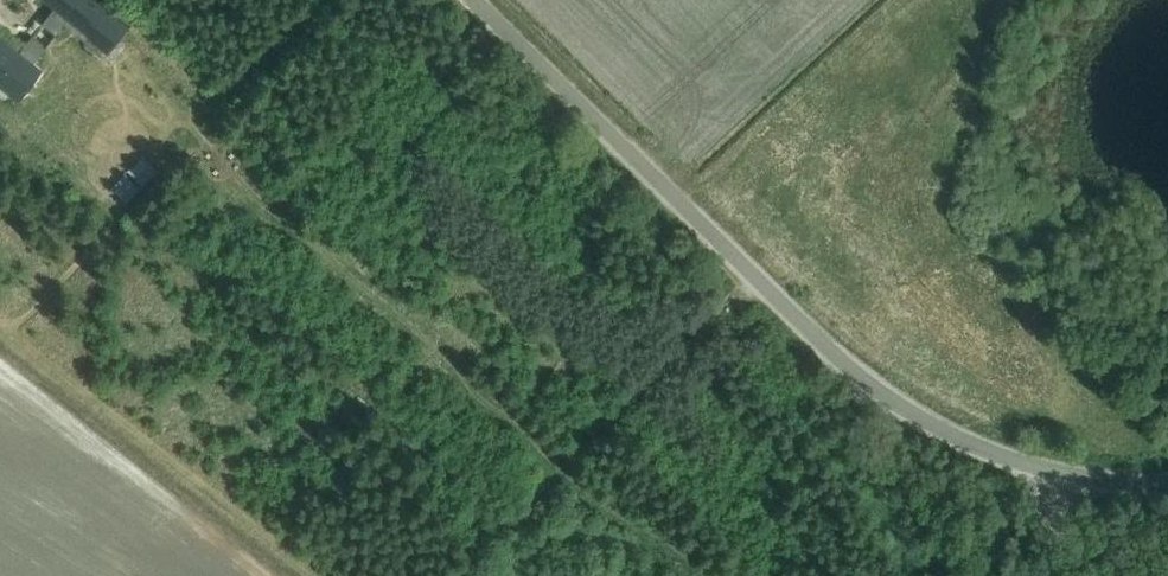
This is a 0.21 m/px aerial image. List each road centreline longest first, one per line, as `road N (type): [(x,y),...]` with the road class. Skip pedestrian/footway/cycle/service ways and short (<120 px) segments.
road 1 (unclassified): [(1167,482),(1046,468),(976,442),(869,380),(478,0)]
road 2 (track): [(12,332),(334,0)]
road 3 (track): [(760,278),(467,575)]

